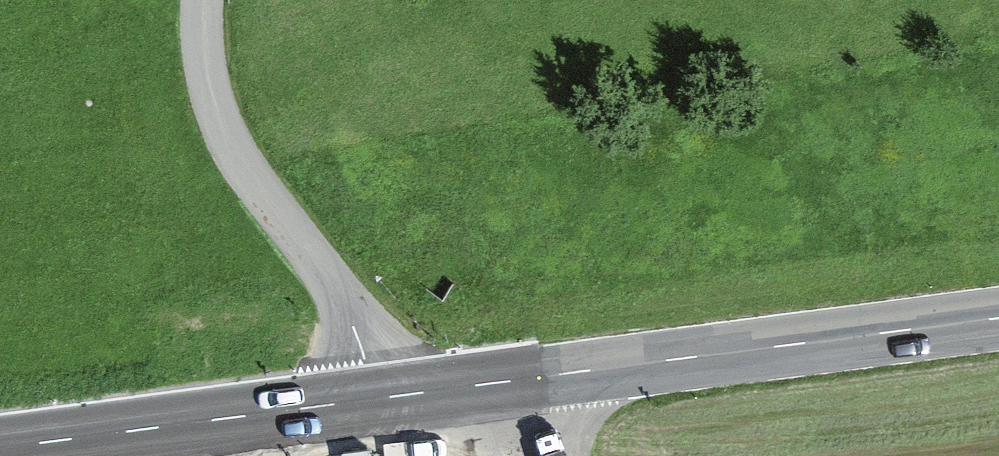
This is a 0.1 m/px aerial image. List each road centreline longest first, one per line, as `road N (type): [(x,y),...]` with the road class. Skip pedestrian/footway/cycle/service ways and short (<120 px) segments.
road 1 (secondary): [(998,319),(535,379)]
road 2 (residential): [(372,397),(353,325),(324,270),(251,175),(215,108),(202,0)]
road 3 (secondary): [(372,397),(0,445)]
road 4 (secondary): [(535,379),(372,397)]

